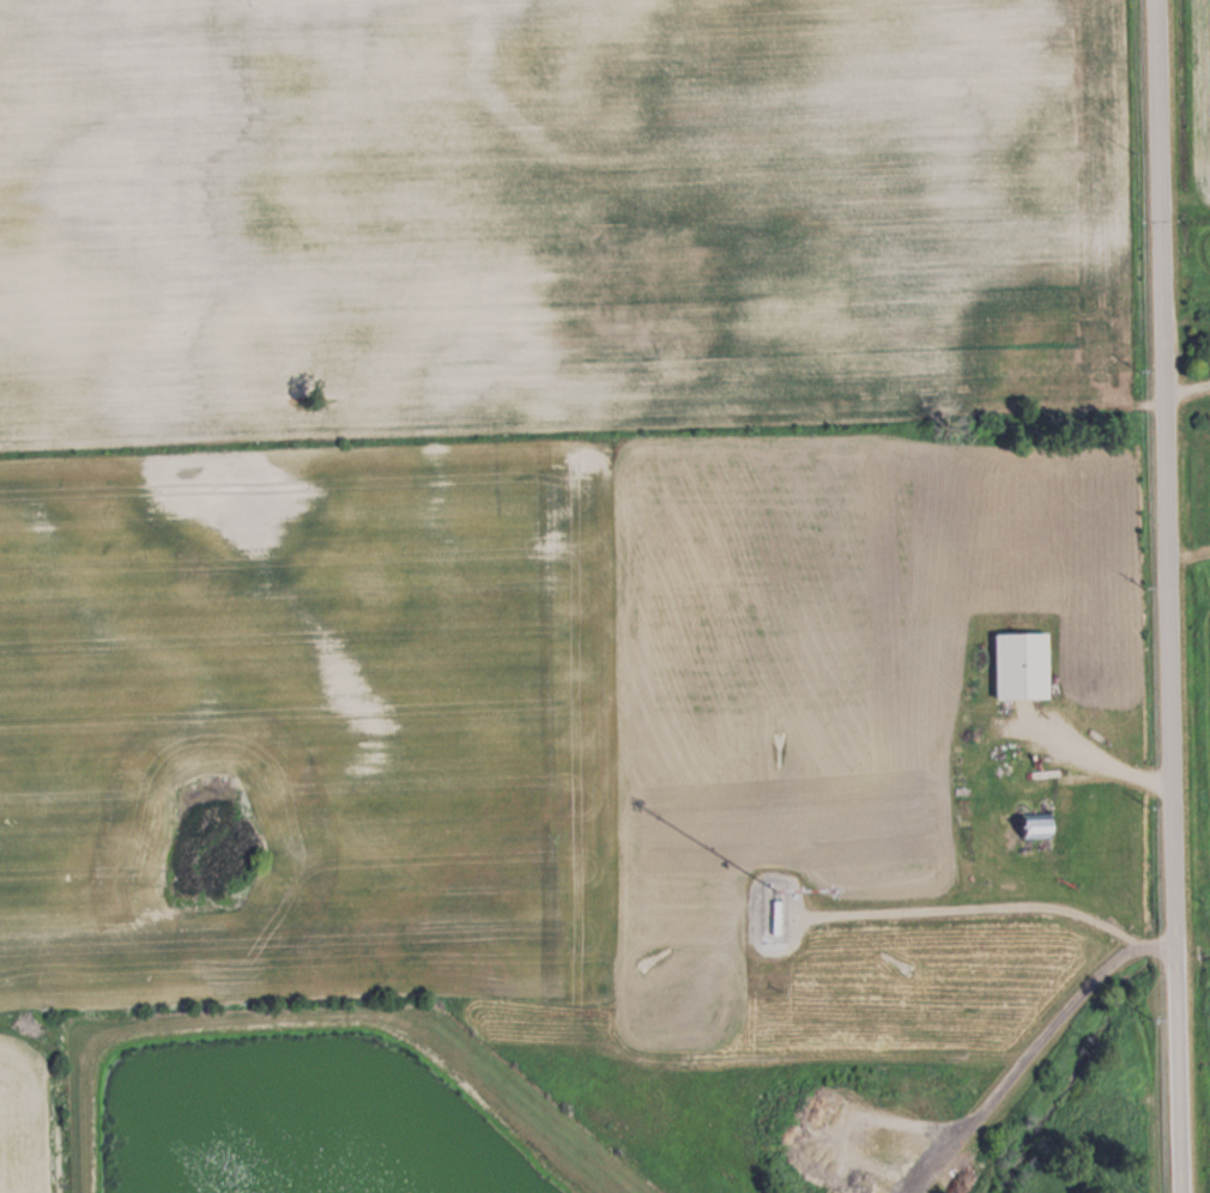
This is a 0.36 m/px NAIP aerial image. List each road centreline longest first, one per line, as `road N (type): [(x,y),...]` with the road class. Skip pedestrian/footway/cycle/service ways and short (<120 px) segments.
road 1 (residential): [(1179,1192),(1154,0)]

